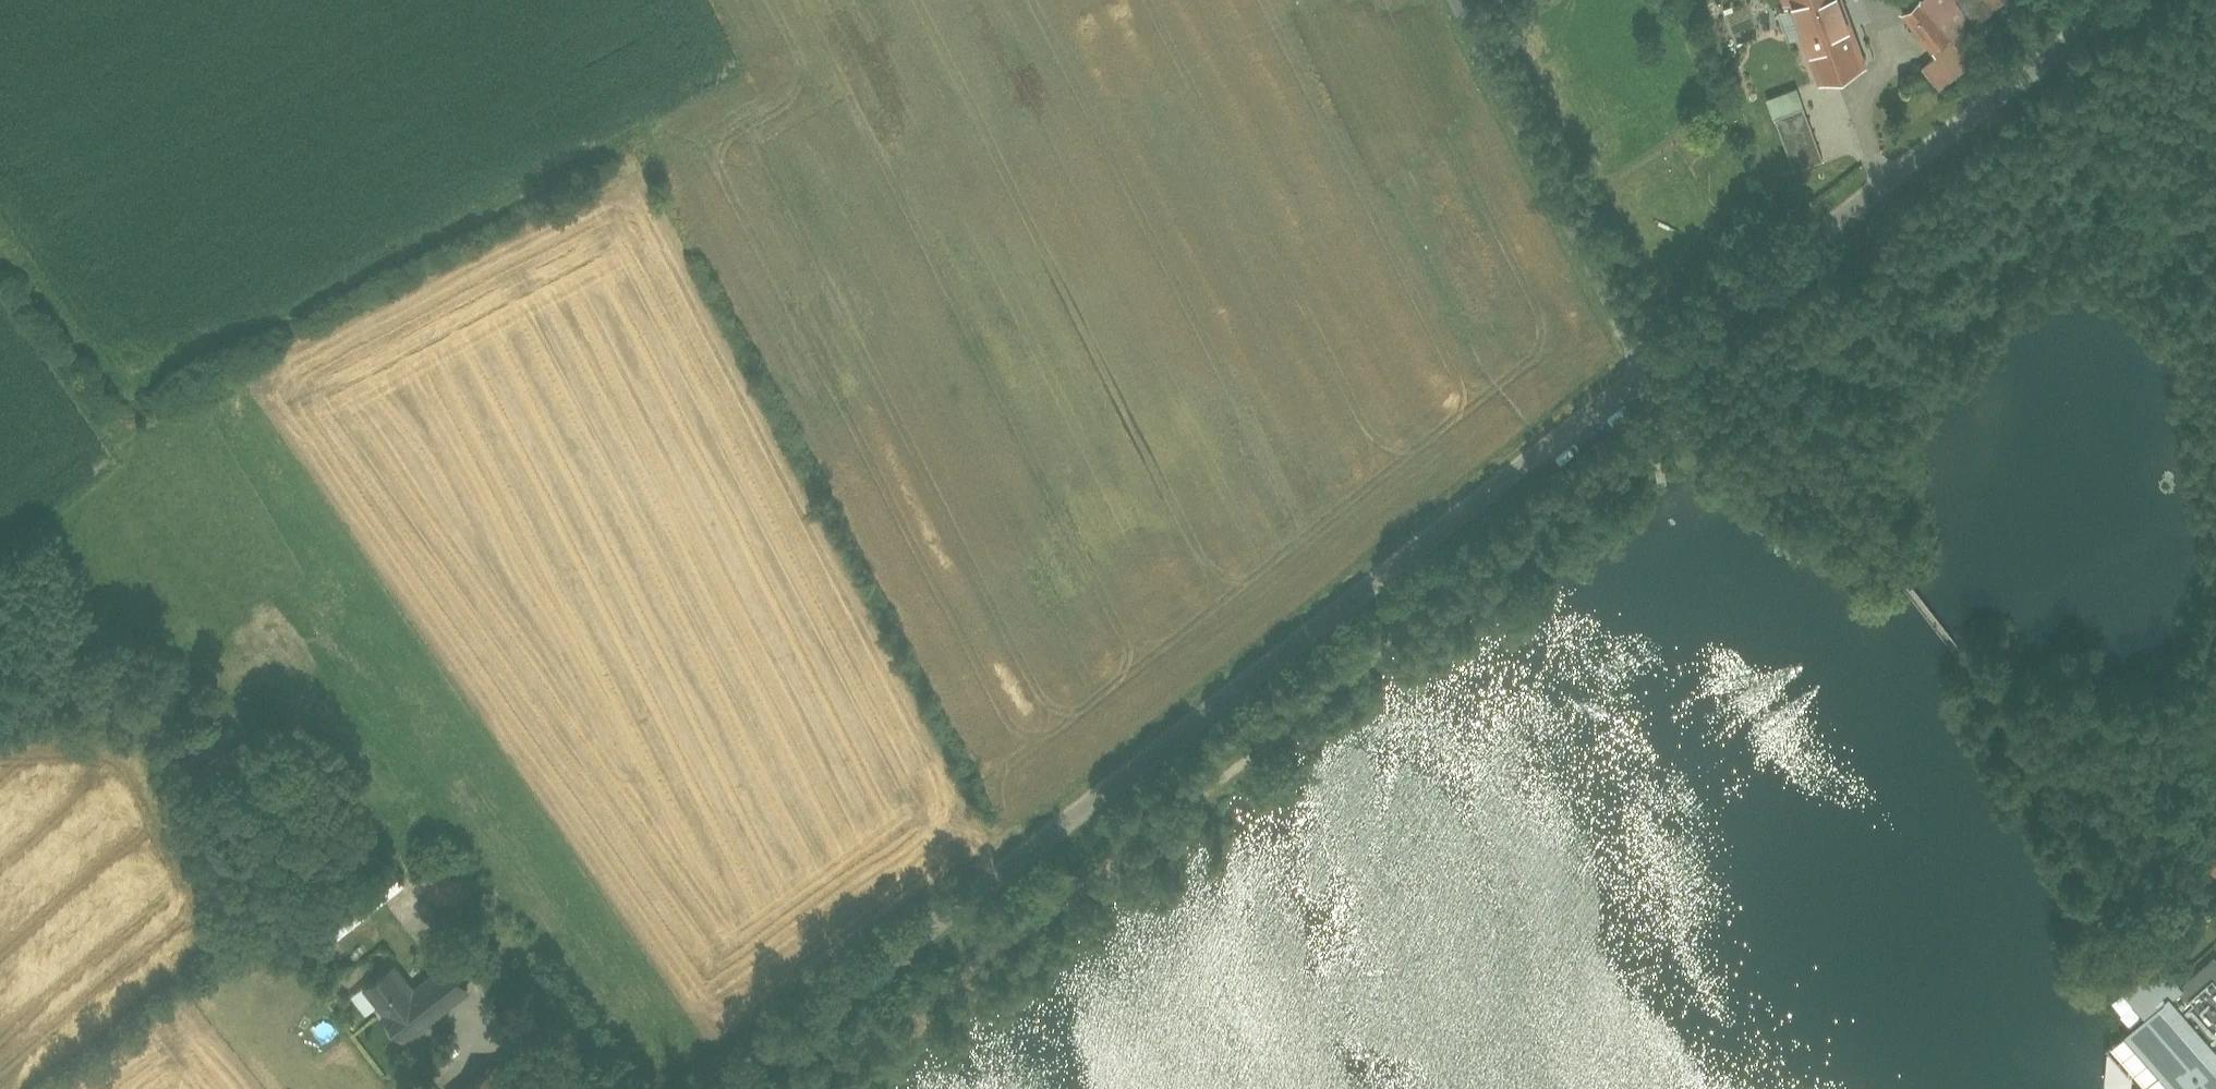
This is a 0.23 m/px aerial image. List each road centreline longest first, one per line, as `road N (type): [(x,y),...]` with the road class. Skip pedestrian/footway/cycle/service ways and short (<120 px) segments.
road 1 (unclassified): [(1646,367),(746,1088)]
road 2 (unclassified): [(2118,0),(1646,367)]
road 3 (unclassified): [(1646,367),(1460,0)]

